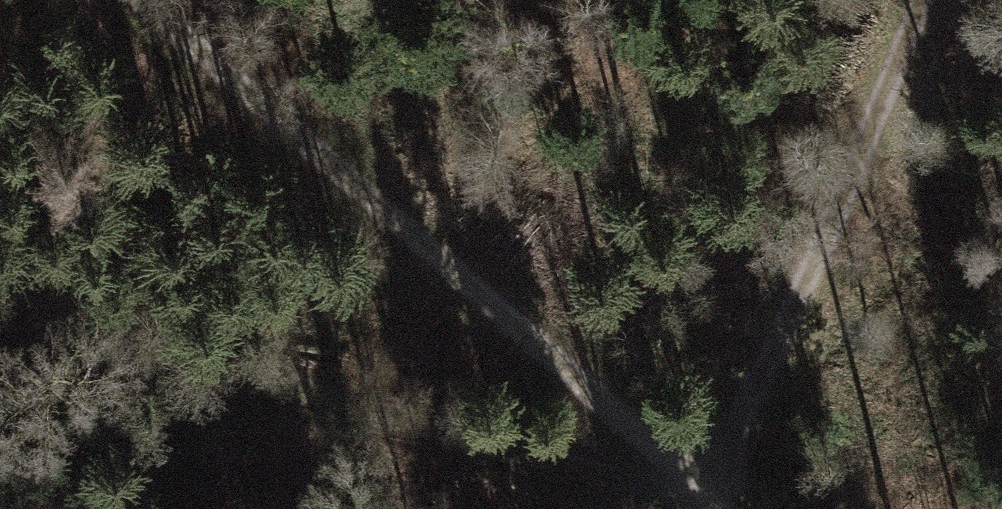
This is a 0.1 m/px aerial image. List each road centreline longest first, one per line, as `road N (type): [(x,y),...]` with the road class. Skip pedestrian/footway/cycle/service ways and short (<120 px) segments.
road 1 (track): [(703,508),(611,408),(137,0)]
road 2 (track): [(0,305),(697,508)]
road 3 (track): [(808,277),(925,0)]
road 4 (track): [(808,277),(707,508)]

